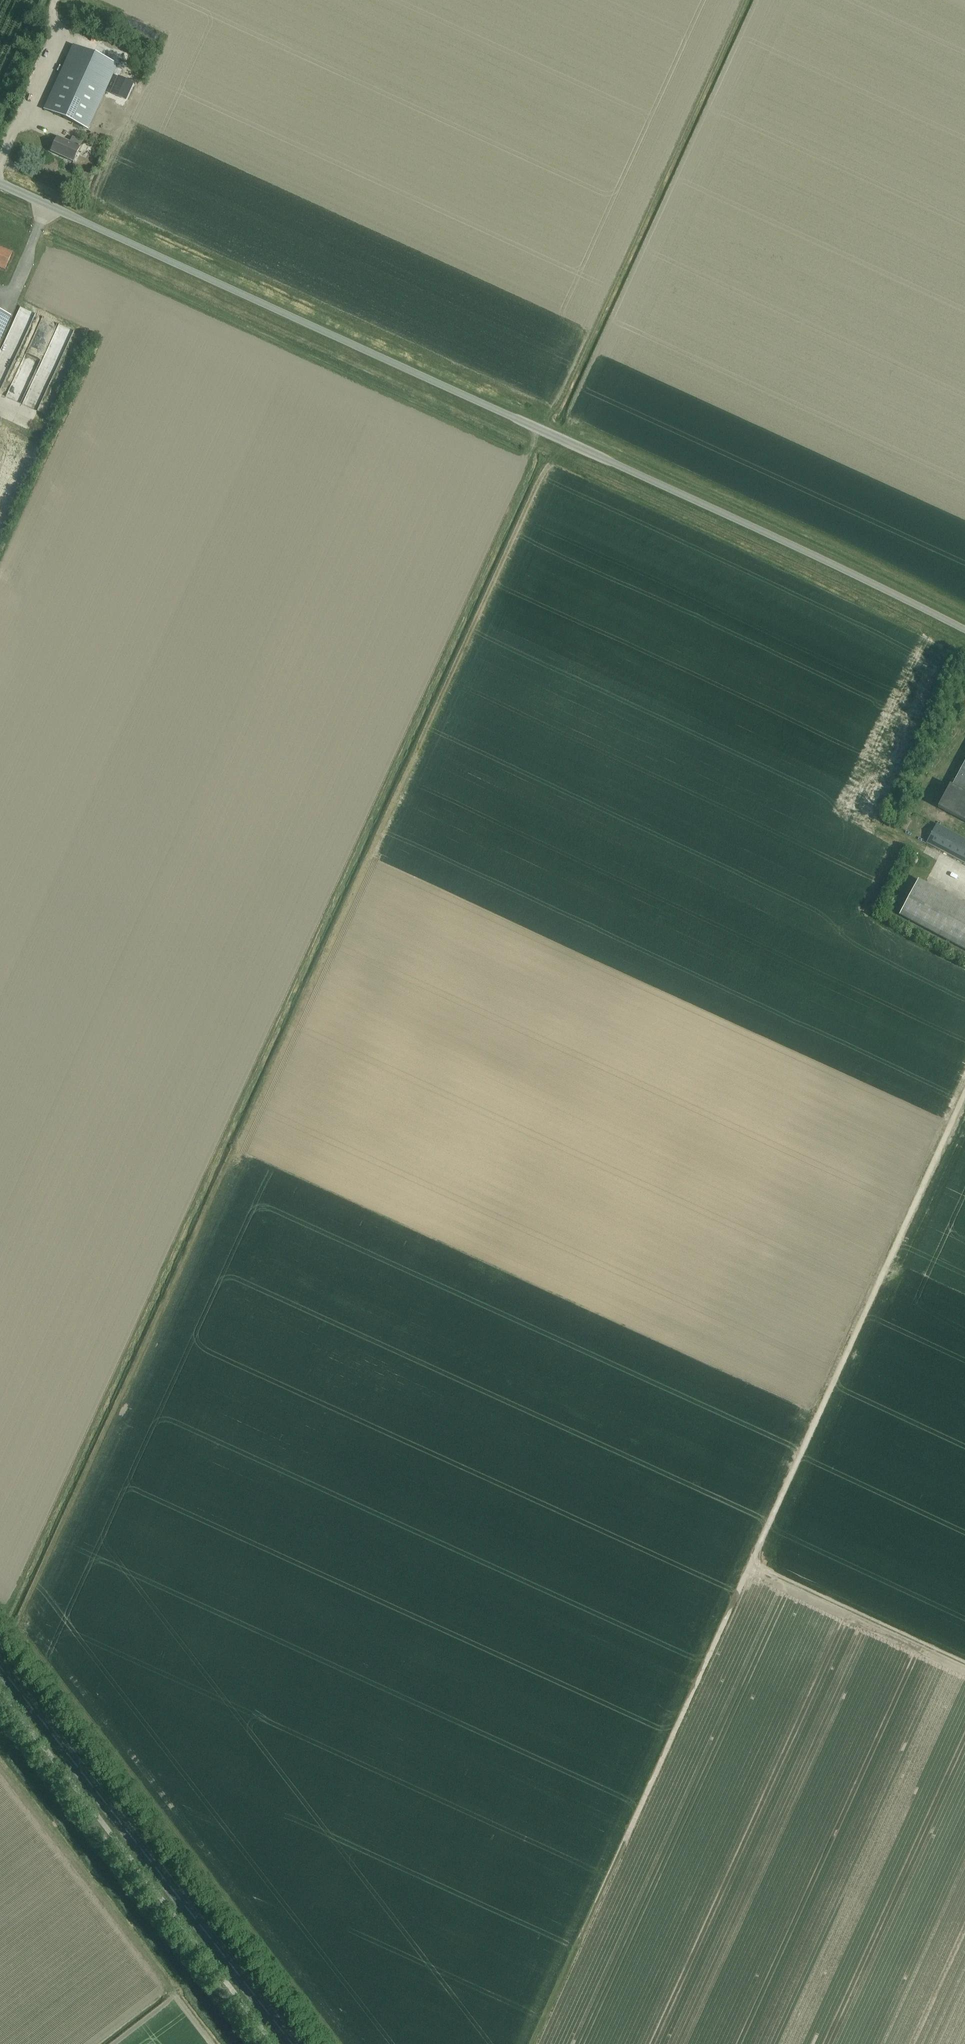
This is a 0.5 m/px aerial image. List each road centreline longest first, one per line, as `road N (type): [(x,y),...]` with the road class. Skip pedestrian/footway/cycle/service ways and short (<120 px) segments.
road 1 (unclassified): [(964,631),(0,182)]
road 2 (secondary): [(291,2043),(0,1659)]

